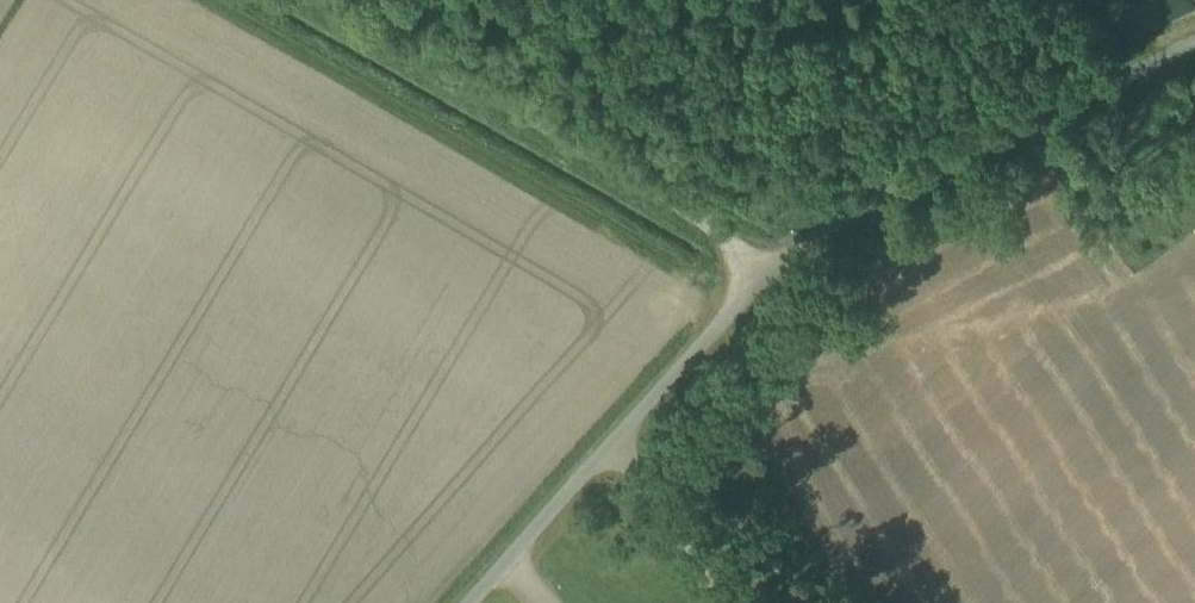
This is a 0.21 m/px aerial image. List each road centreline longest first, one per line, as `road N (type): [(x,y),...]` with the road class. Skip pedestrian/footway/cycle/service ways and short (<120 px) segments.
road 1 (unclassified): [(756,285),(729,245),(691,216),(320,0)]
road 2 (unclassified): [(756,285),(801,243),(893,187),(1194,41)]
road 3 (unclassified): [(463,602),(756,285)]

